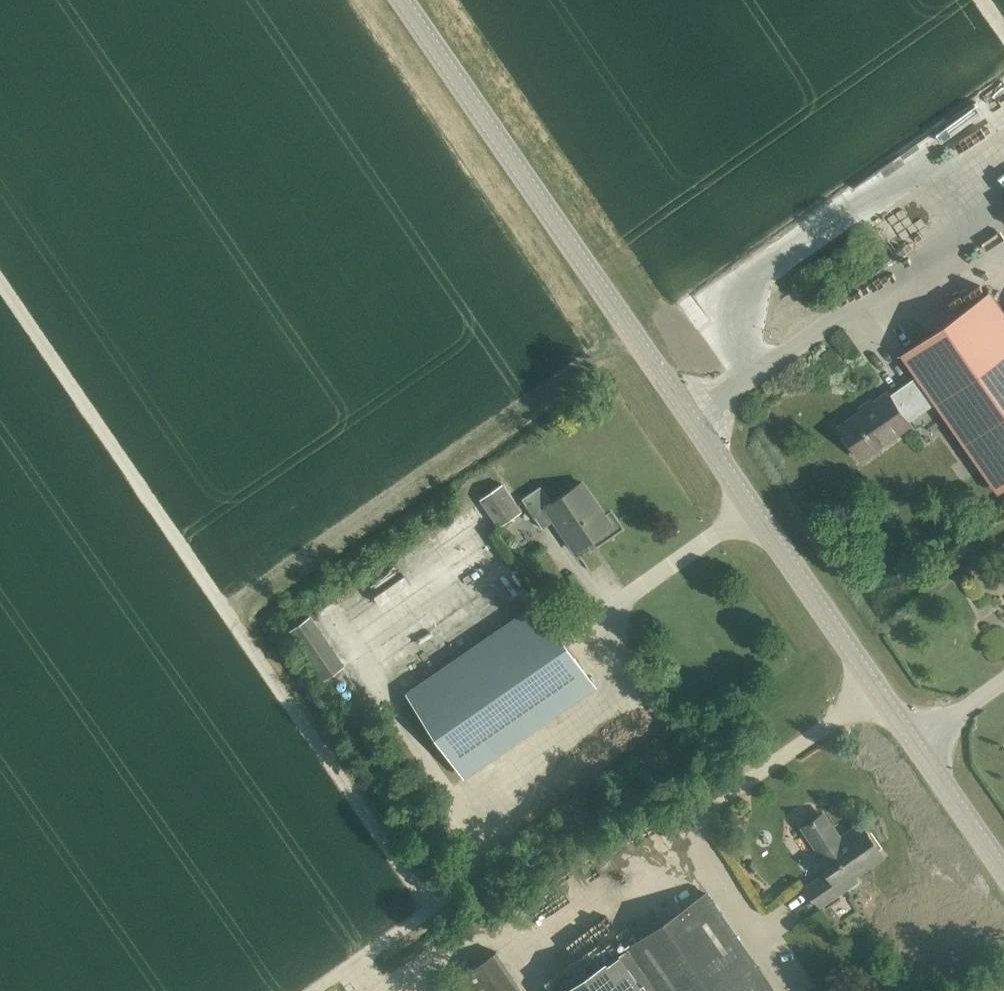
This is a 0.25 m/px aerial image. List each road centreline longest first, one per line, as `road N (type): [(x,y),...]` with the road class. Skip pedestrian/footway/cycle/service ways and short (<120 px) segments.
road 1 (tertiary): [(1003,877),(455,101),(395,0)]

